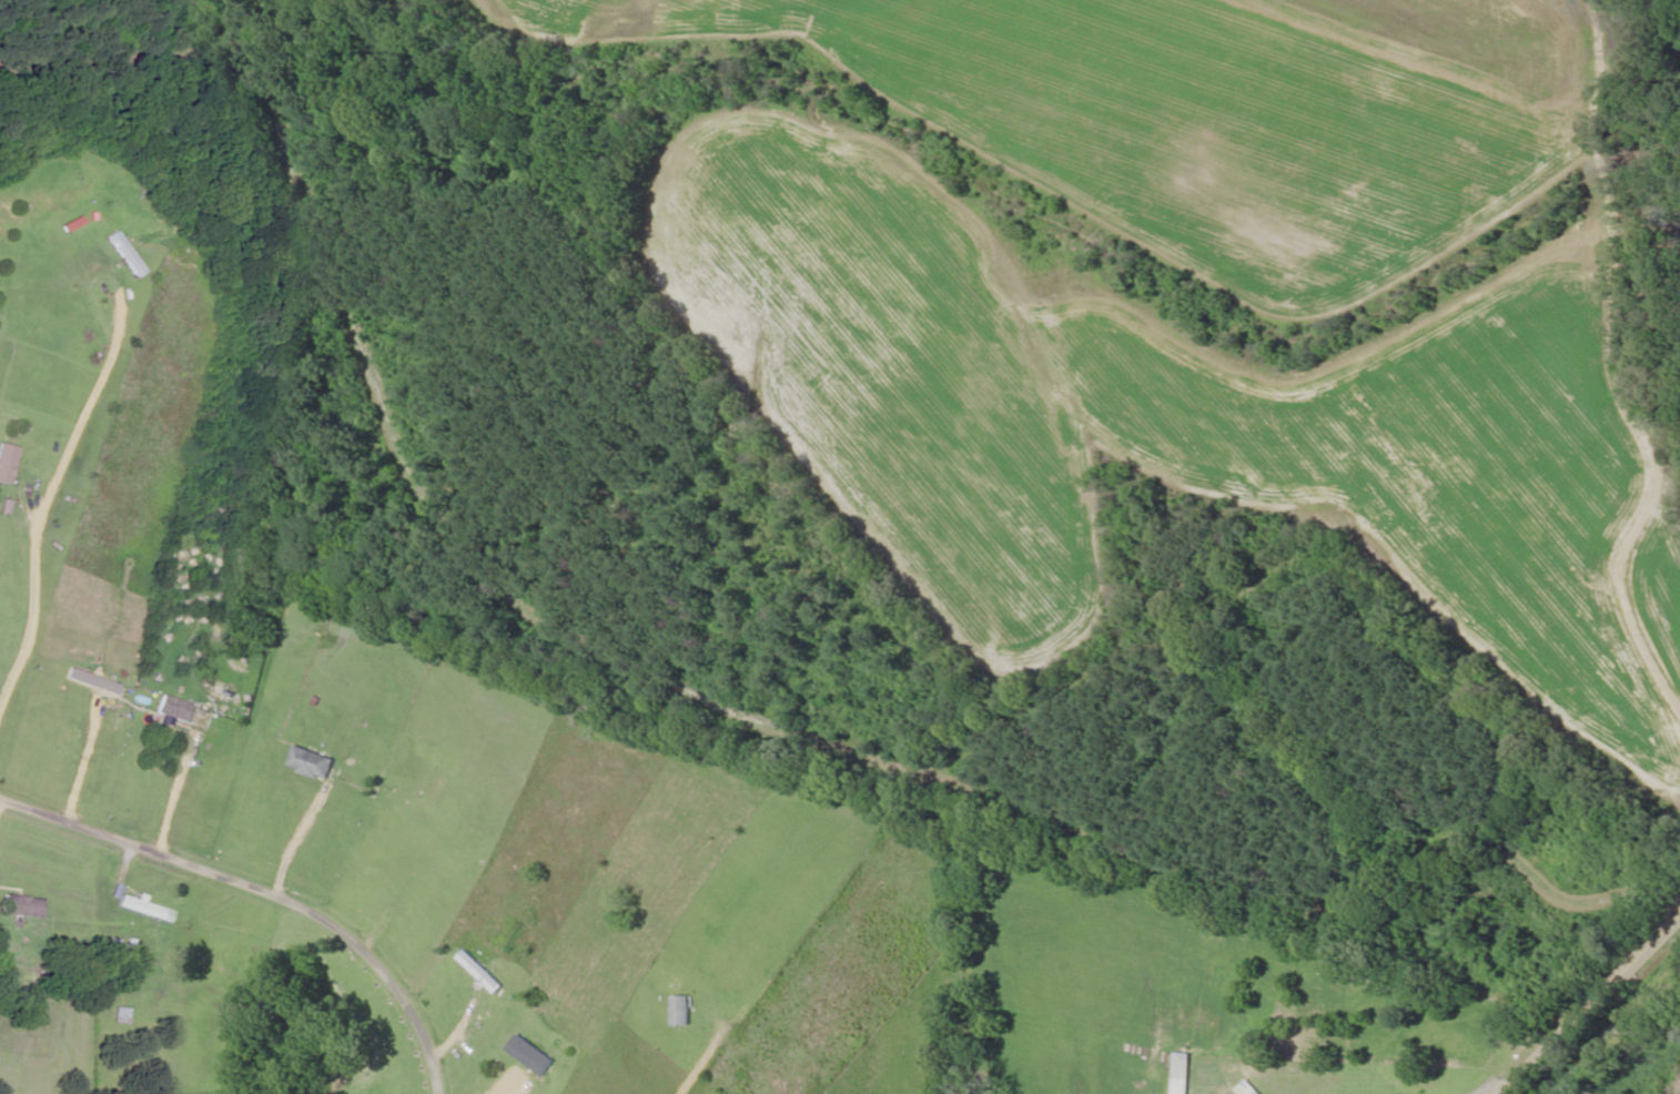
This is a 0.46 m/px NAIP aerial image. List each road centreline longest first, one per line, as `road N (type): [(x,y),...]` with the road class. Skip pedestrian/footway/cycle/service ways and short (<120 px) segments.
road 1 (secondary): [(1505,1093),(1679,914)]

